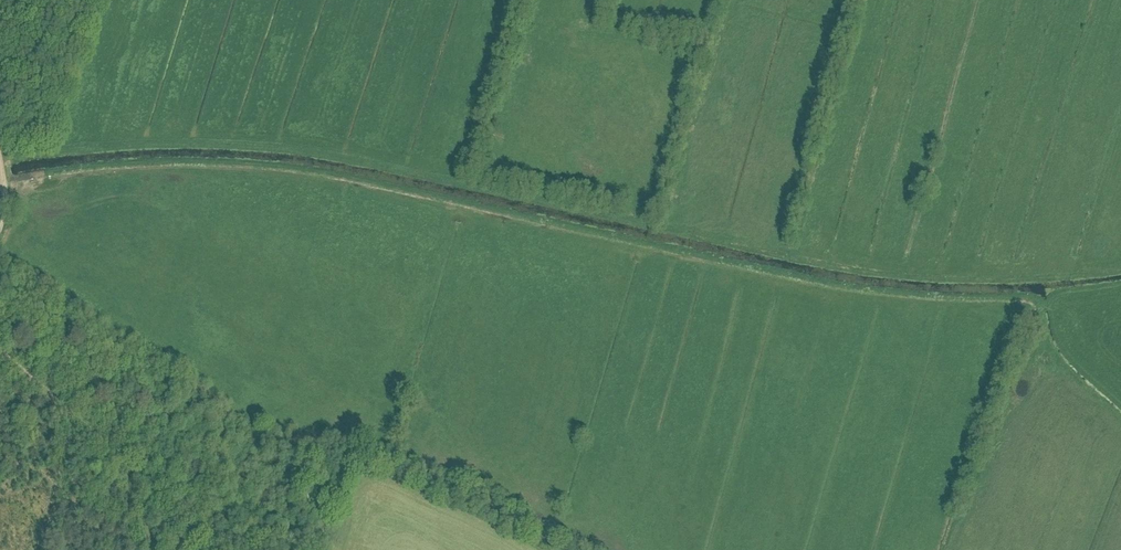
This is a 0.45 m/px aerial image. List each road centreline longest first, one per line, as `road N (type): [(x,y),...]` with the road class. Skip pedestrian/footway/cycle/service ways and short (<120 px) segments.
road 1 (track): [(0,354),(216,543),(312,534),(349,459),(556,549)]

